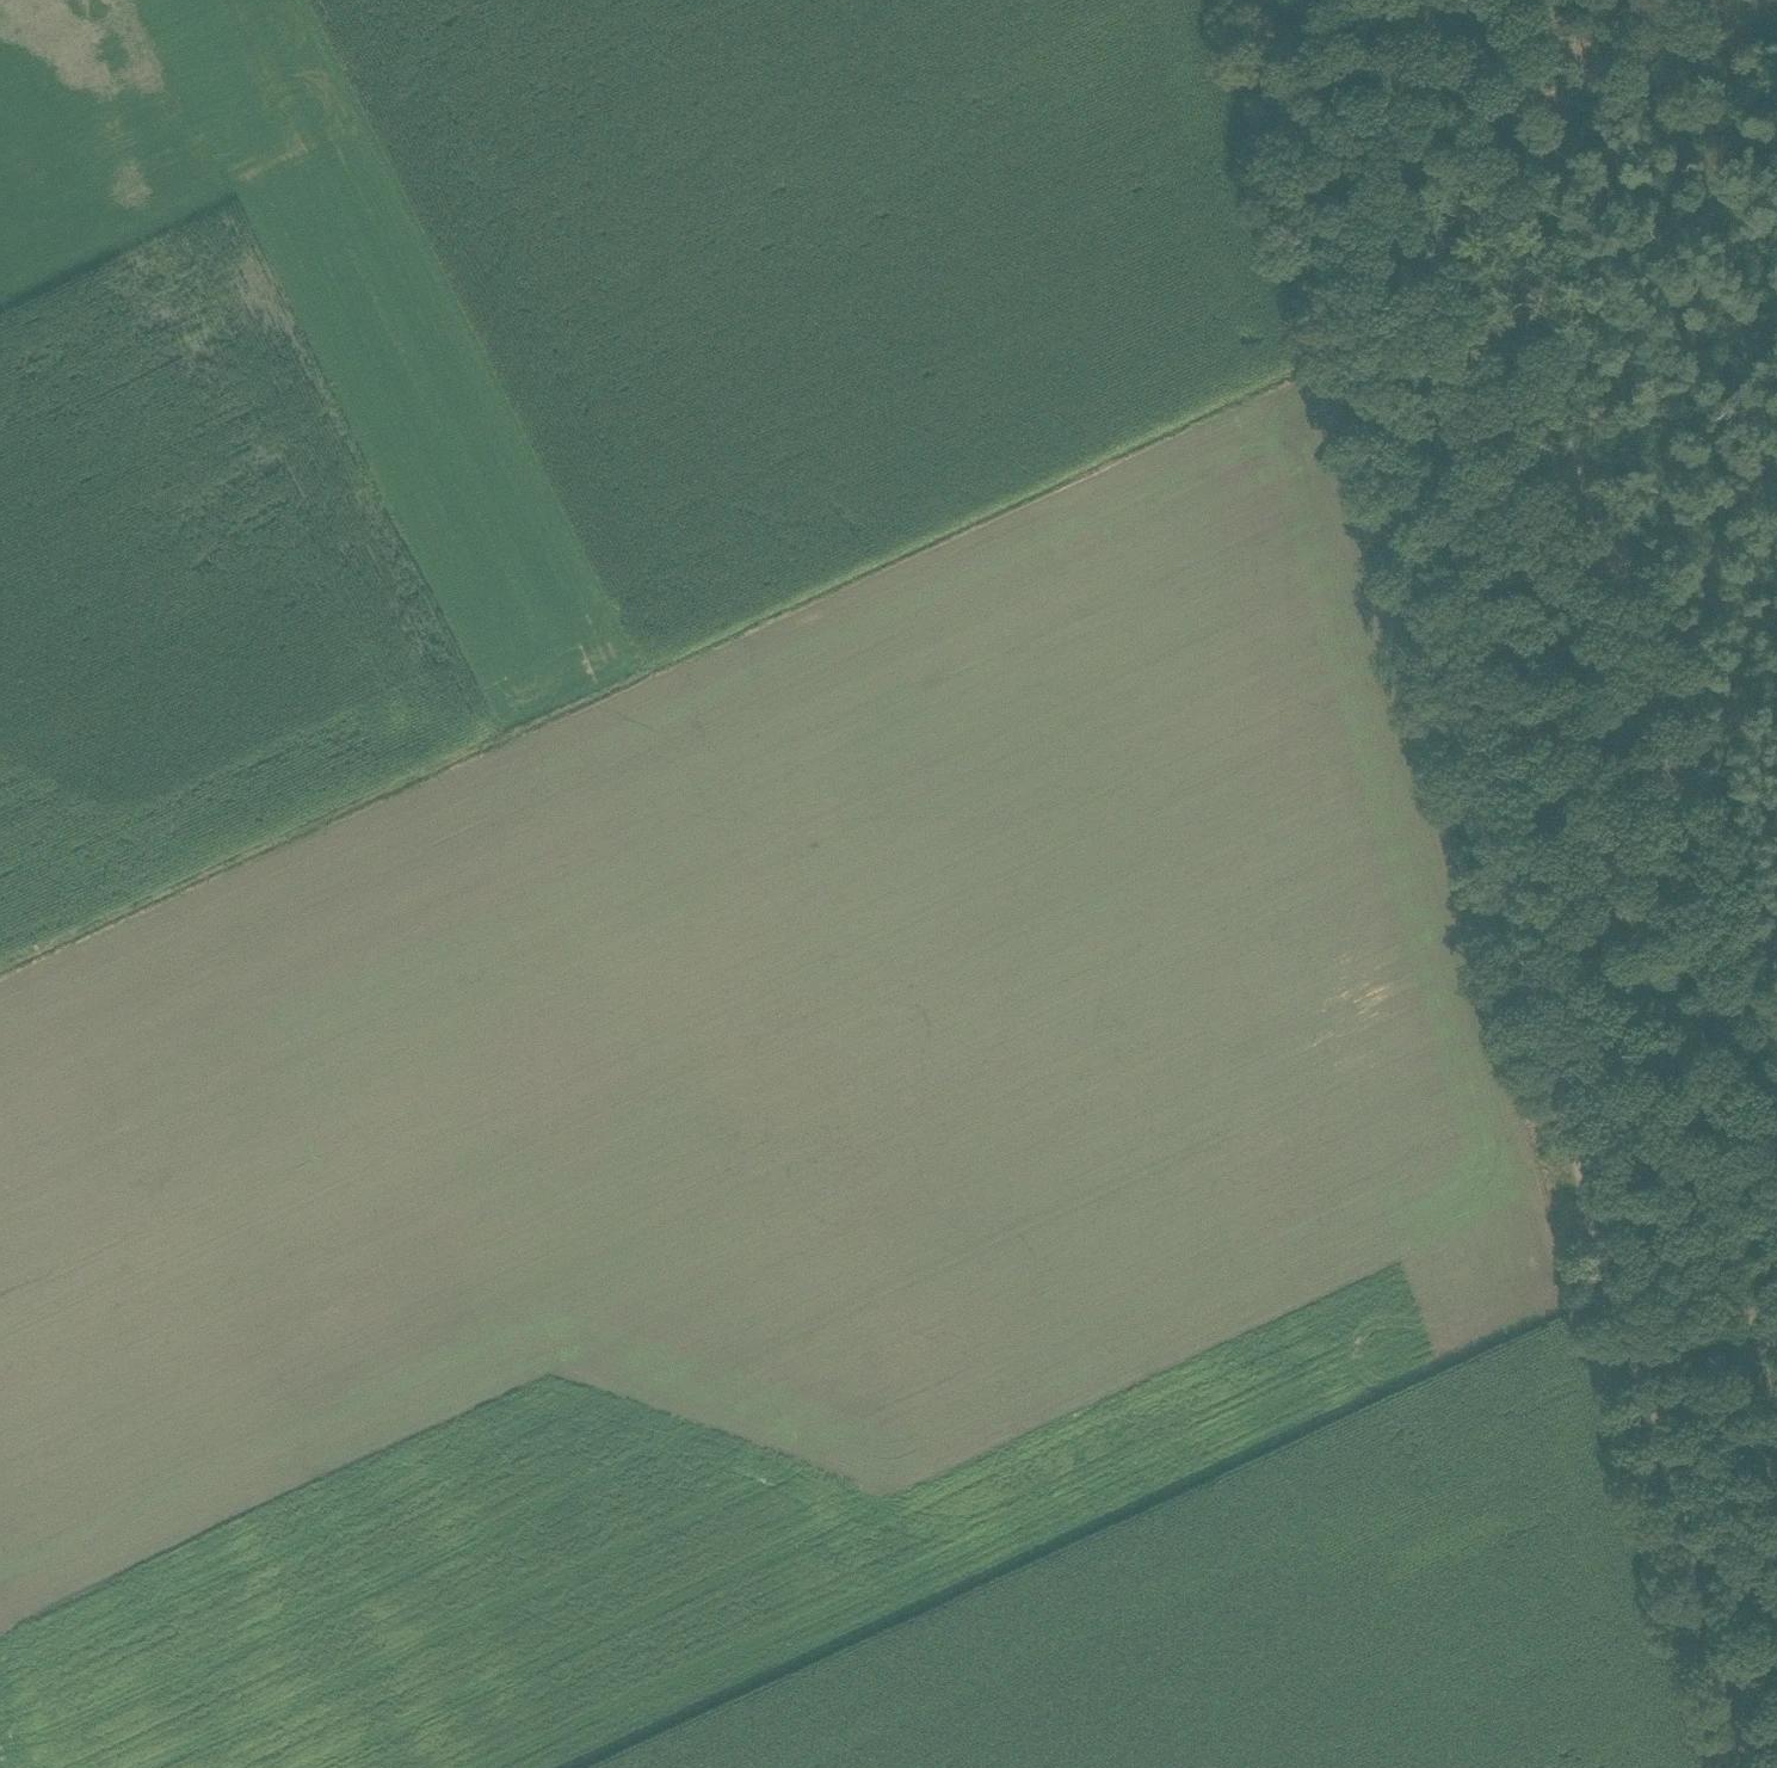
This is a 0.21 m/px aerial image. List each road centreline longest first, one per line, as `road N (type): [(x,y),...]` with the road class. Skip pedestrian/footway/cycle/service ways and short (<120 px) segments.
road 1 (track): [(1764,1767),(1277,60)]

